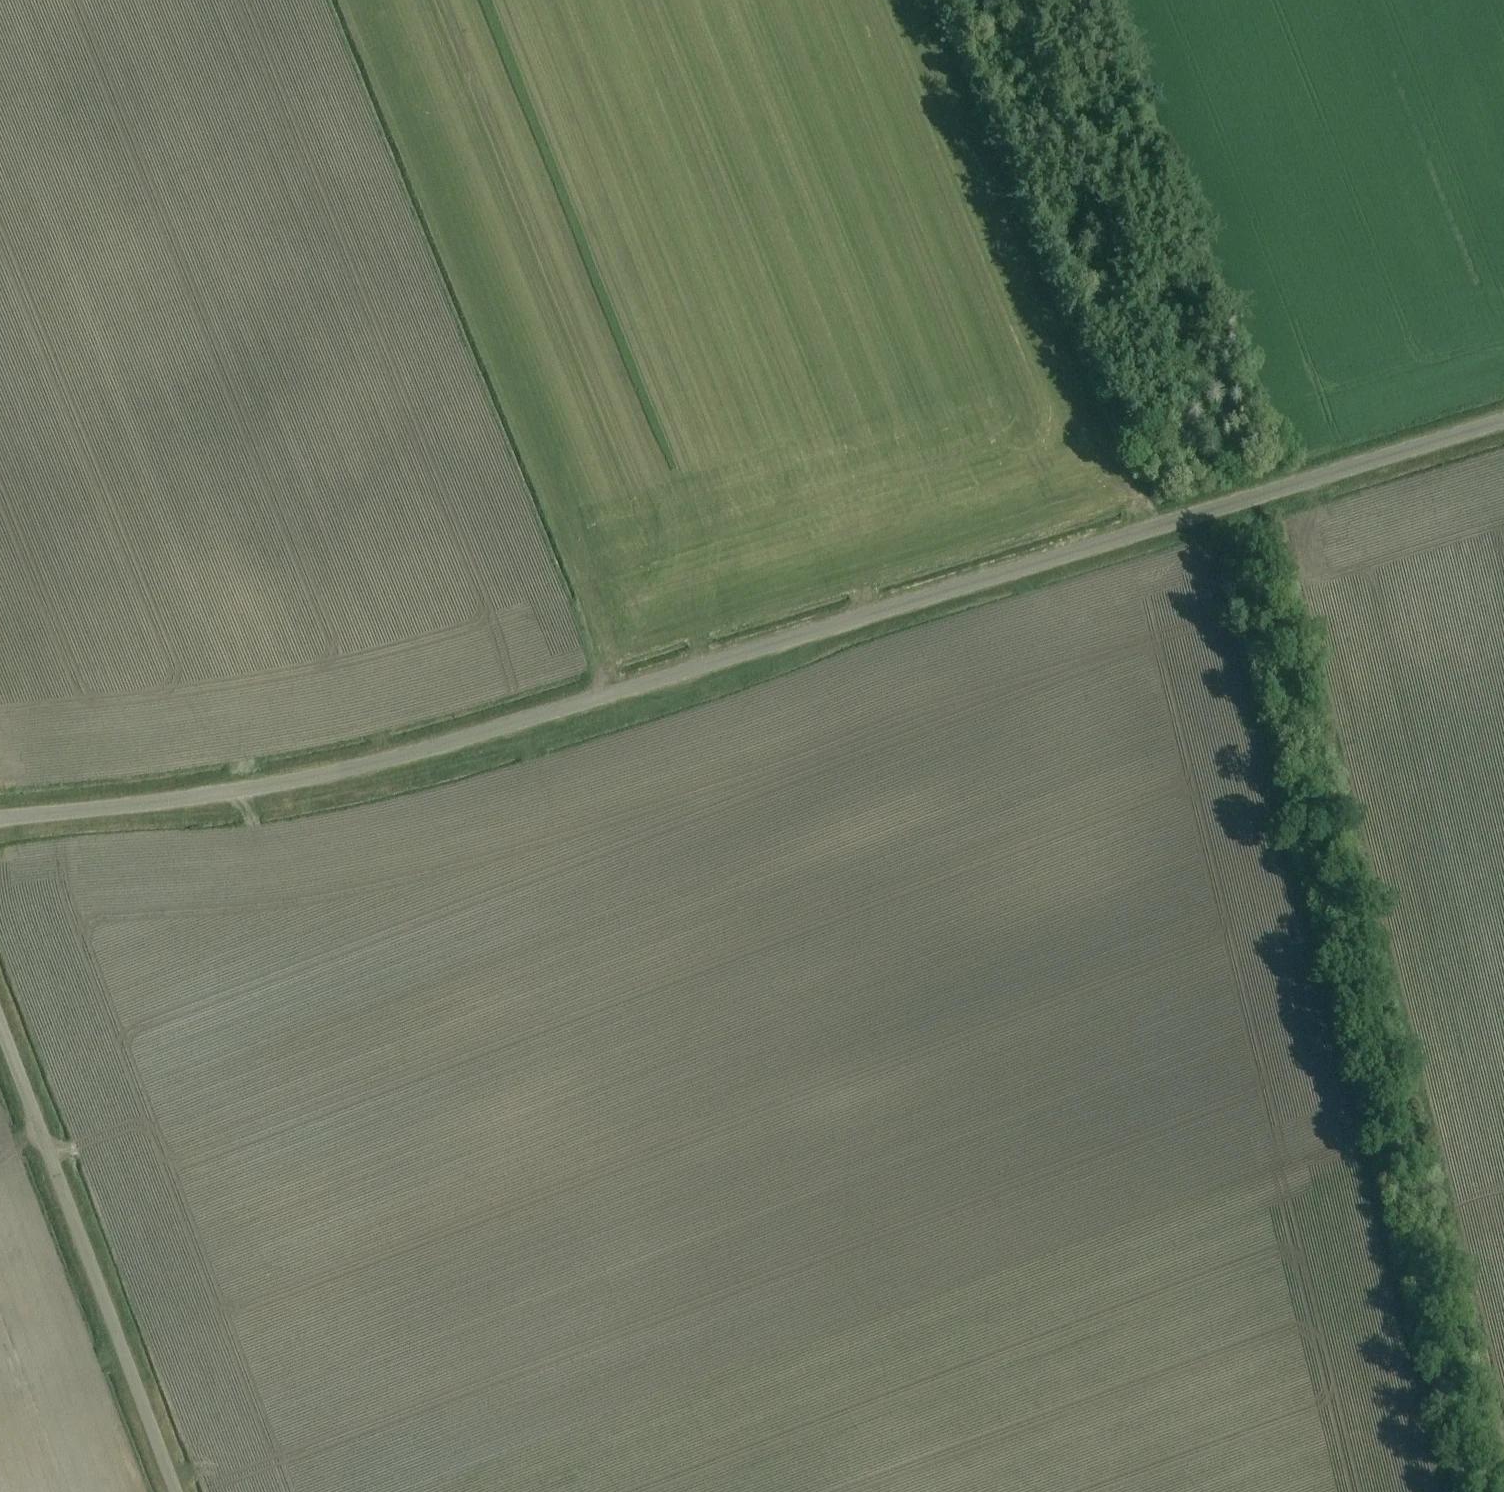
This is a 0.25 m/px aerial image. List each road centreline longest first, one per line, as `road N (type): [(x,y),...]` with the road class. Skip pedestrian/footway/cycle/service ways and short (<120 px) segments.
road 1 (tertiary): [(0,817),(266,788),(430,749),(1503,421)]
road 2 (unclassified): [(177,1491),(0,1020)]

